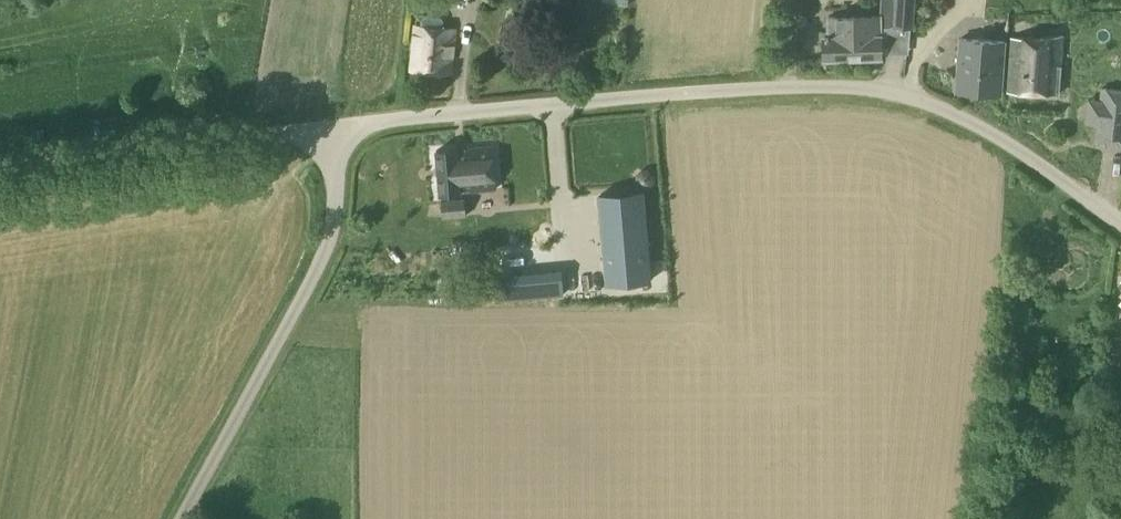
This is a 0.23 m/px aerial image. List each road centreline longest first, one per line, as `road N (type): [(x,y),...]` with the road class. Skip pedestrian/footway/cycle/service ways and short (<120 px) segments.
road 1 (unclassified): [(1120,231),(1011,146),(886,93),(785,87),(319,139)]
road 2 (unclassified): [(186,518),(316,279),(334,196),(319,139)]
road 3 (unclassified): [(319,139),(0,184)]

